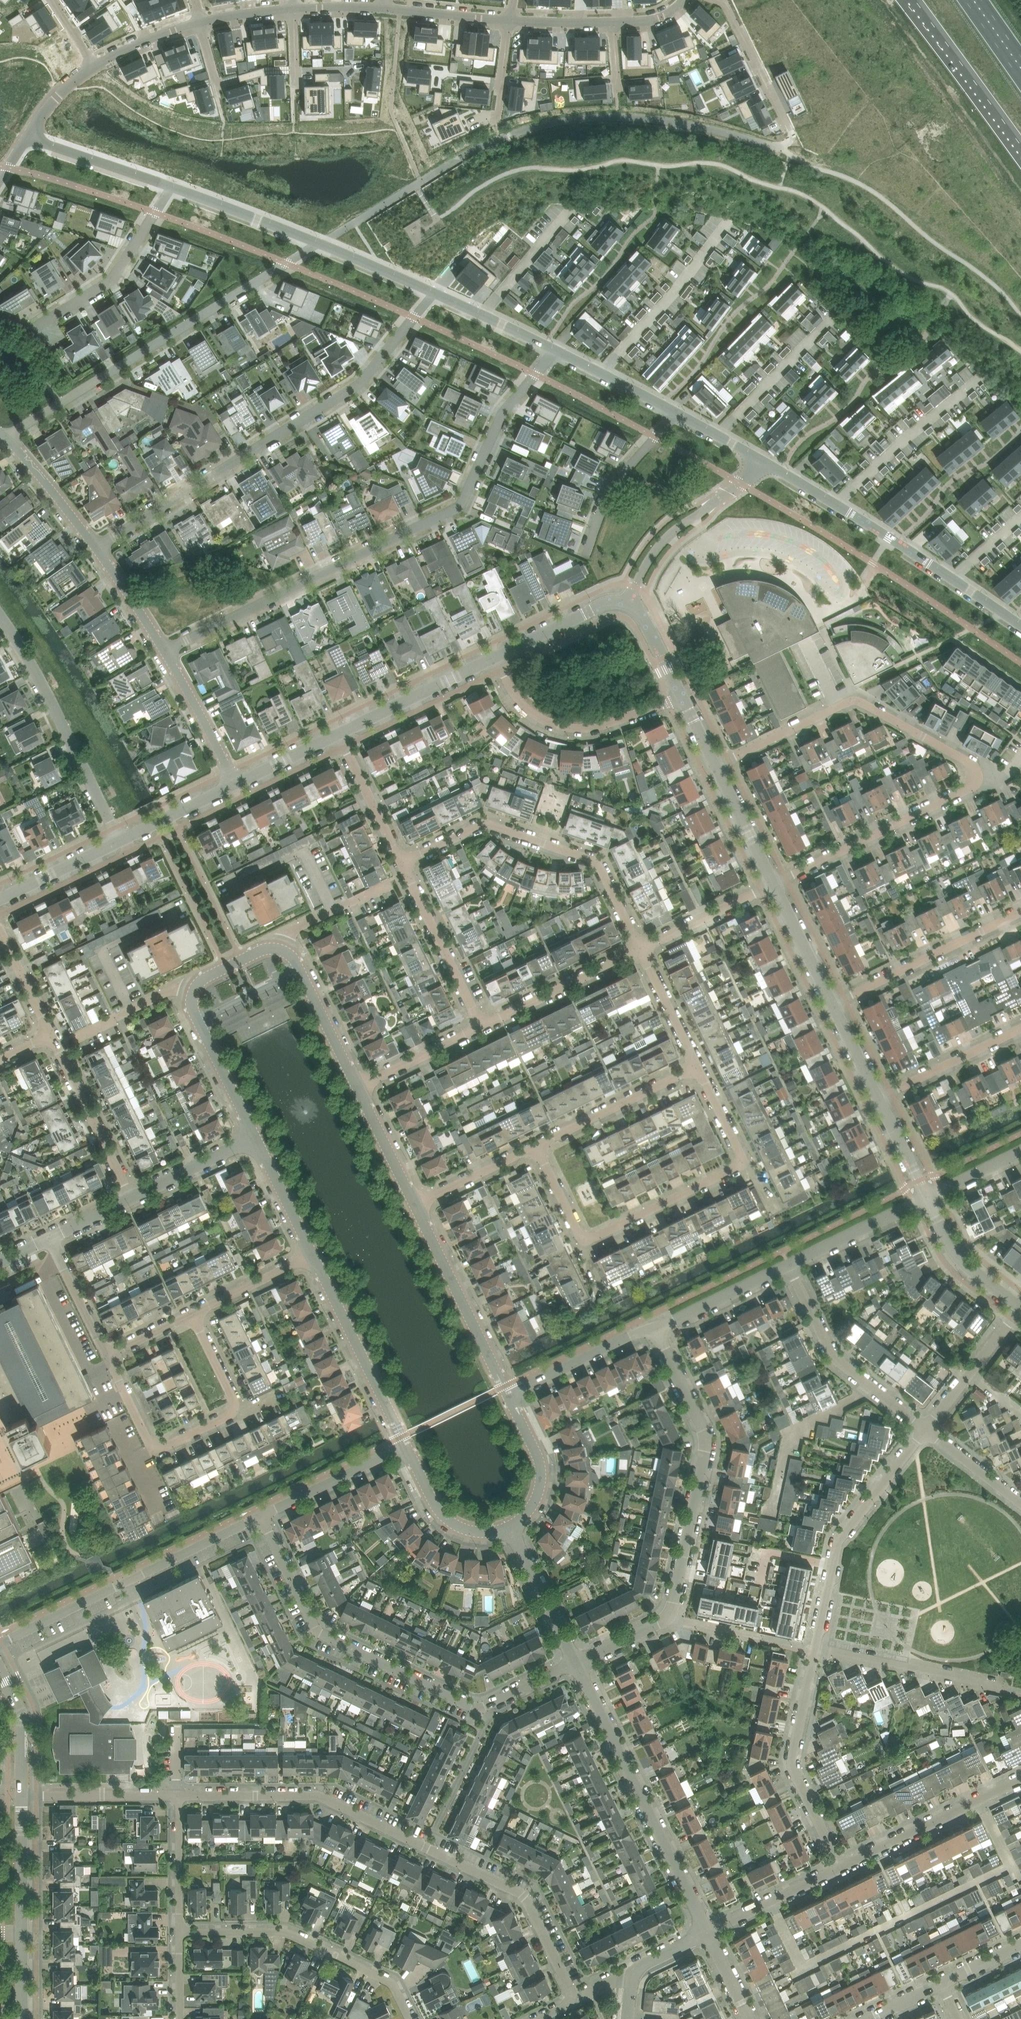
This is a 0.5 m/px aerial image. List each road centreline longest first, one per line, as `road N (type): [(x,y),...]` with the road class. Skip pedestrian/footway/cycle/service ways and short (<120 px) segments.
road 1 (residential): [(164,653),(460,508),(506,411),(555,349)]
road 2 (residential): [(792,136),(773,146),(661,120),(539,128),(500,141),(320,244)]
road 3 (residential): [(178,1797),(323,1796),(518,1890),(576,2001)]
road 4 (residential): [(96,547),(356,387),(433,292)]
road 5 (residential): [(574,1663),(493,1702),(458,1701),(318,1631),(262,1517)]
road 6 (residential): [(641,951),(599,864),(486,825),(401,864)]
road 7 (residential): [(61,403),(320,244)]
road 8 (residential): [(667,1617),(705,1450),(657,1327)]
road 9 (residential): [(707,1932),(574,1663)]
road 10 (unclassified): [(1020,626),(768,465)]
road 11 (residential): [(974,776),(967,764),(853,703),(715,767)]
road 12 (residential): [(0,1645),(262,1517)]
road 13 (residential): [(581,1244),(740,1162),(697,1067)]
road 14 (residential): [(411,2018),(385,1976),(286,1933),(180,1932)]
road 15 (residential): [(121,841),(0,616)]
road 16 (residential): [(817,1648),(845,1526),(920,1430)]
road 17 (residential): [(841,1868),(793,1764),(817,1648)]
road 18 (residential): [(774,885),(959,795),(974,776)]
road 19 (residential): [(495,657),(513,693),(549,725),(607,725),(682,698)]
road 20 (residential): [(920,1430),(838,1363),(788,1266)]
road 21 (residential): [(406,1448),(312,1256)]
road 22 (residential): [(508,1397),(414,1206)]
road 23 (residential): [(833,1005),(1020,913)]
road 24 (residential): [(170,187),(111,280),(29,332)]
road 25 (unclassified): [(628,606),(659,546),(768,465)]
road 26 (residential): [(841,1868),(1020,1779)]
road 27 (residential): [(1002,1693),(817,1648)]
road 28 (residential): [(155,1447),(233,1409),(192,1314)]
road 29 (residential): [(131,1200),(50,1034)]
road 30 (residential): [(481,1027),(401,864)]
road 31 (trunk): [(914,0),(1020,146)]
road 32 (residential): [(537,1146),(697,1067)]
road 33 (residential): [(481,1027),(641,951)]
road 34 (tertiary): [(495,657),(339,735)]
road 35 (residential): [(676,413),(615,485),(586,556)]
road 36 (residential): [(508,1397),(657,1327)]
road 37 (residential): [(255,1140),(193,1013),(194,993)]
road 38 (unclassified): [(320,244),(170,187)]
road 39 (residential): [(262,1517),(406,1448)]
road 40 (residential): [(920,1430),(1020,1306)]
road 41 (residential): [(1020,1029),(879,1098)]
road 42 (residential): [(22,1796),(178,1797)]
road 43 (residential): [(788,1266),(928,1198)]
road 44 (unclassified): [(170,187),(27,135)]
road 45 (residential): [(236,786),(164,653)]
road 46 (residential): [(574,1663),(508,1528)]
road 47 (residential): [(508,1528),(534,1503),(541,1472),(508,1397)]
road 48 (residential): [(707,1932),(841,1868)]
road 49 (residential): [(641,951),(774,885)]
road 50 (residential): [(406,1448),(448,1521),(475,1533),(508,1528)]
road 51 (tertiary): [(628,606),(606,605),(495,657)]
road 52 (residential): [(657,1327),(788,1266)]
road 53 (residential): [(713,0),(734,21),(784,124)]
road 54 (tertiary): [(1020,1306),(959,1253),(928,1198)]
road 55 (residential): [(401,864),(339,735)]
road 56 (residential): [(96,547),(5,438)]
road 57 (residential): [(69,1044),(178,990),(194,993)]
road 58 (residential): [(131,1200),(255,1140)]
road 59 (residential): [(358,1089),(481,1027)]
road 60 (tertiary): [(22,1933),(22,1796)]
road 61 (residential): [(281,952),(294,931),(395,882)]
road 62 (unclassified): [(676,413),(555,349)]
road 63 (residential): [(414,1206),(537,1146)]
road 64 (tertiary): [(121,841),(0,901)]
road 65 (residential): [(178,1797),(180,1932)]
road 66 (unclassified): [(555,349),(433,292)]
road 67 (tertiary): [(833,1005),(774,885)]
road 68 (residential): [(192,1314),(312,1256)]
road 69 (tertiary): [(774,885),(715,767)]
road 70 (tertiary): [(22,1796),(22,1718),(0,1669)]
road 71 (residential): [(107,1356),(50,1239)]
road 72 (residential): [(414,1206),(358,1089)]
road 73 (residential): [(358,1089),(300,973)]
road 74 (residential): [(312,1256),(255,1140)]
road 75 (residential): [(697,1067),(641,951)]
road 76 (residential): [(509,20),(381,9)]
road 77 (tertiary): [(236,786),(121,841)]
road 78 (residential): [(1020,1508),(920,1430)]
road 79 (residential): [(164,653),(96,547)]
road 80 (unclassified): [(433,292),(320,244)]

